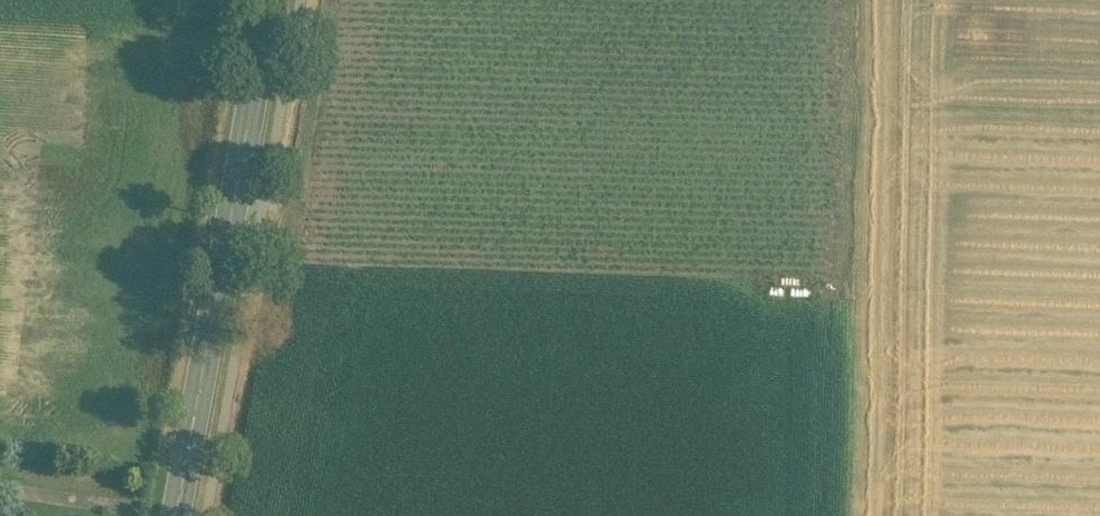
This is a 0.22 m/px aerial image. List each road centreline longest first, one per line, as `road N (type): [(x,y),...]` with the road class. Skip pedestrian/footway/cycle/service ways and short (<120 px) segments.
road 1 (secondary): [(272,0),(177,515)]

